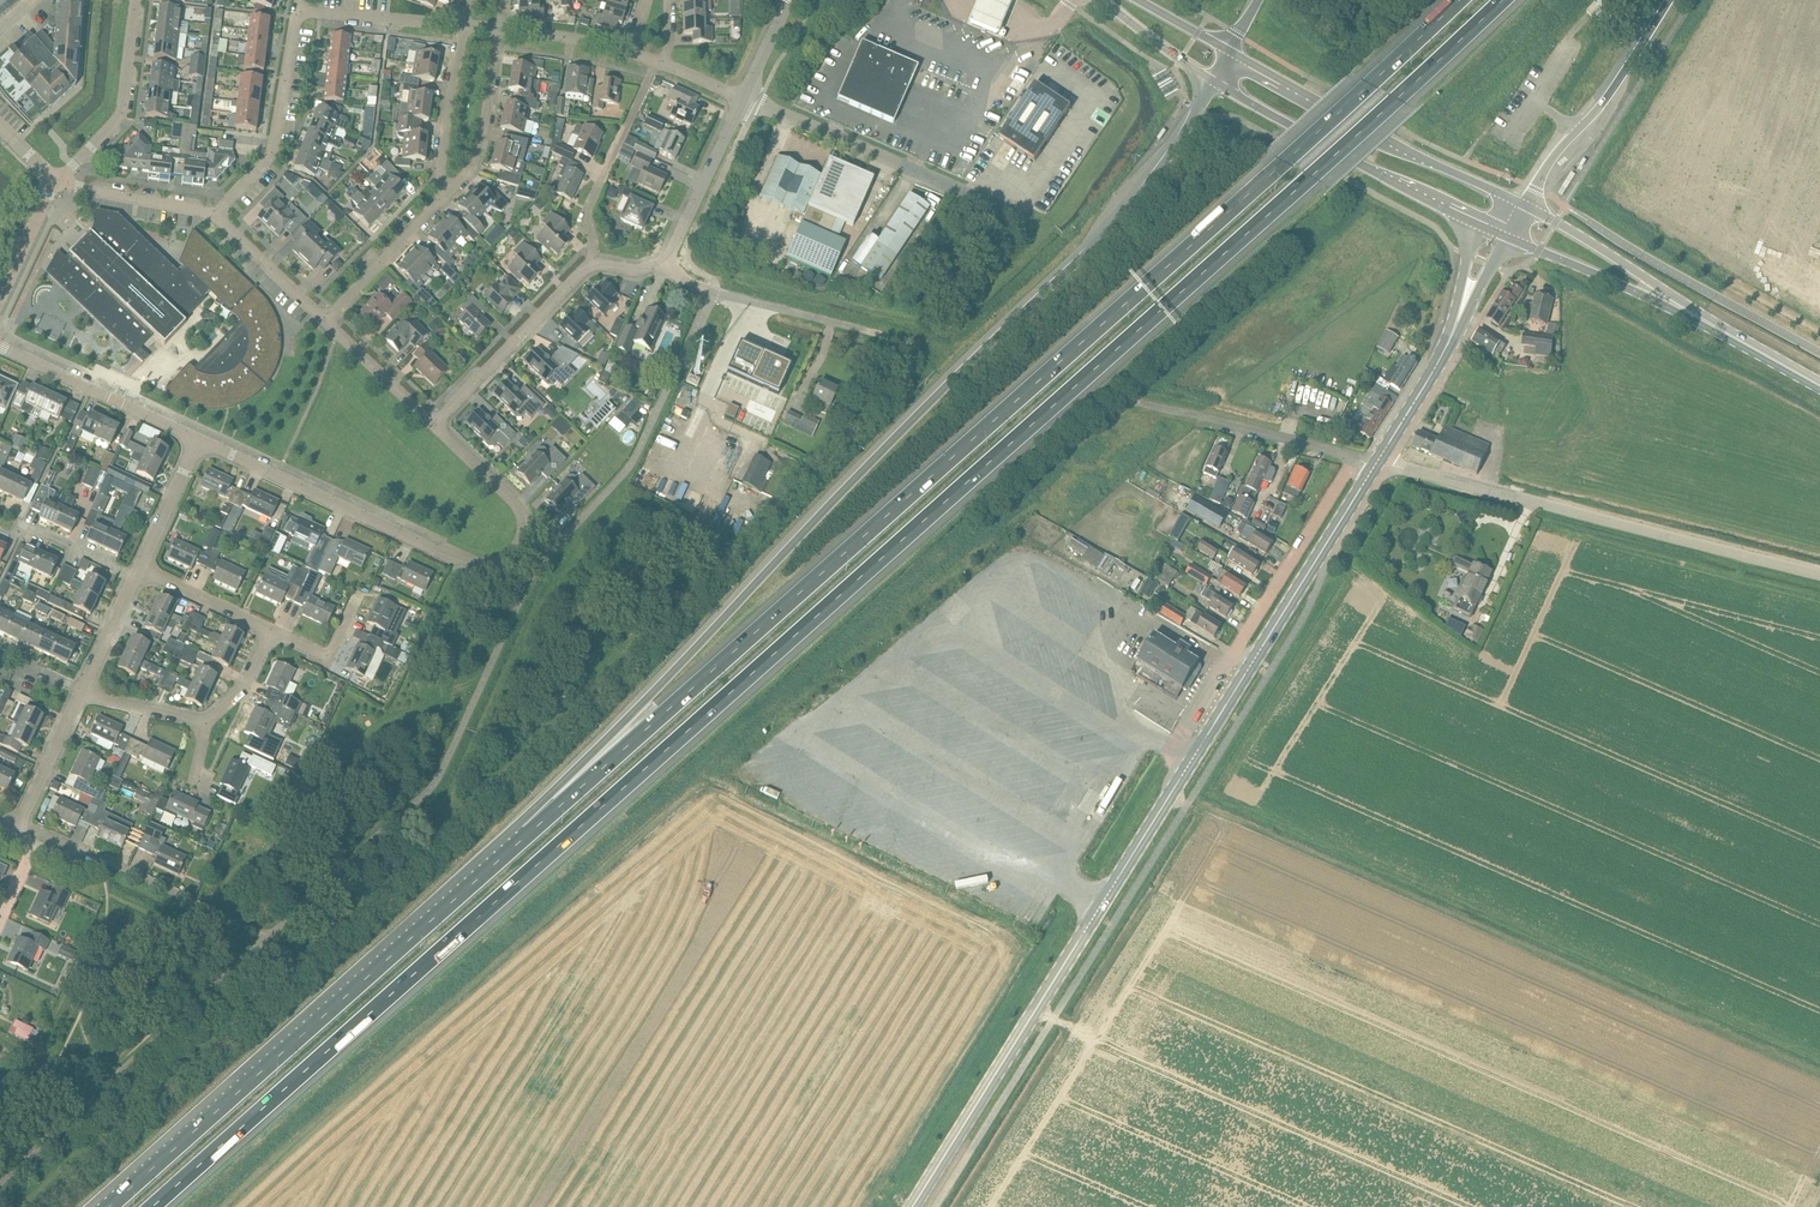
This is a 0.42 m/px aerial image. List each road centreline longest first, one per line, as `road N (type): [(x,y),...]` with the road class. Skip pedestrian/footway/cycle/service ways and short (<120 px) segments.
road 1 (motorway): [(152,1206),(1502,0)]
road 2 (motorway): [(1458,0),(527,834)]
road 3 (motorway): [(1213,81),(1154,179),(1101,241),(887,443),(574,770),(527,834)]
road 4 (motorway): [(527,834),(109,1206)]
road 5 (primary): [(913,1206),(1181,779)]
road 6 (unclassified): [(1819,578),(1378,461)]
road 7 (residential): [(517,551),(498,563),(459,561),(201,441)]
road 8 (primary): [(1526,207),(1230,51)]
road 9 (primary): [(1213,81),(1497,234)]
road 10 (residential): [(1025,220),(742,99)]
road 11 (residential): [(668,263),(711,292),(921,355)]
road 12 (residential): [(139,569),(271,629),(239,695),(205,721)]
road 13 (primary): [(1378,461),(1437,369),(1497,234)]
road 14 (motorway): [(1526,207),(1670,0)]
road 15 (primary): [(1497,234),(1720,329)]
road 16 (primary): [(1256,660),(1378,461)]
road 17 (primary): [(1720,329),(1526,207)]
road 18 (residential): [(1361,458),(1236,649)]
road 19 (residential): [(214,215),(261,169),(281,116),(298,12)]
road 20 (residential): [(435,424),(595,265)]
road 21 (residential): [(201,441),(0,347)]
road 22 (unclassified): [(1361,458),(1147,404)]
road 23 (residential): [(595,265),(585,219),(656,64)]
road 24 (unclassified): [(57,183),(117,120),(135,0)]
road 25 (residential): [(441,194),(478,149),(499,29)]
road 26 (residential): [(668,263),(742,99)]
road 27 (residential): [(327,322),(441,194)]
road 28 (residential): [(461,26),(441,194)]
road 29 (residential): [(461,26),(298,12)]
road 30 (residential): [(517,551),(523,519),(512,498),(435,424)]
road 31 (residential): [(214,215),(57,183)]
road 32 (residential): [(14,834),(81,693)]
road 33 (residential): [(327,322),(214,215)]
road 34 (residential): [(1236,649),(1170,754),(1181,779)]
road 35 (residential): [(435,424),(327,322)]
road 36 (residential): [(139,569),(201,441)]
road 37 (primary): [(1181,779),(1256,660)]
road 38 (tertiary): [(1102,0),(1213,81)]
road 39 (unclassified): [(0,304),(57,183)]
road 40 (residential): [(629,52),(499,29)]
road 41 (residential): [(135,577),(18,522)]
road 42 (residential): [(81,693),(135,577)]
road 43 (residential): [(205,721),(81,693)]

